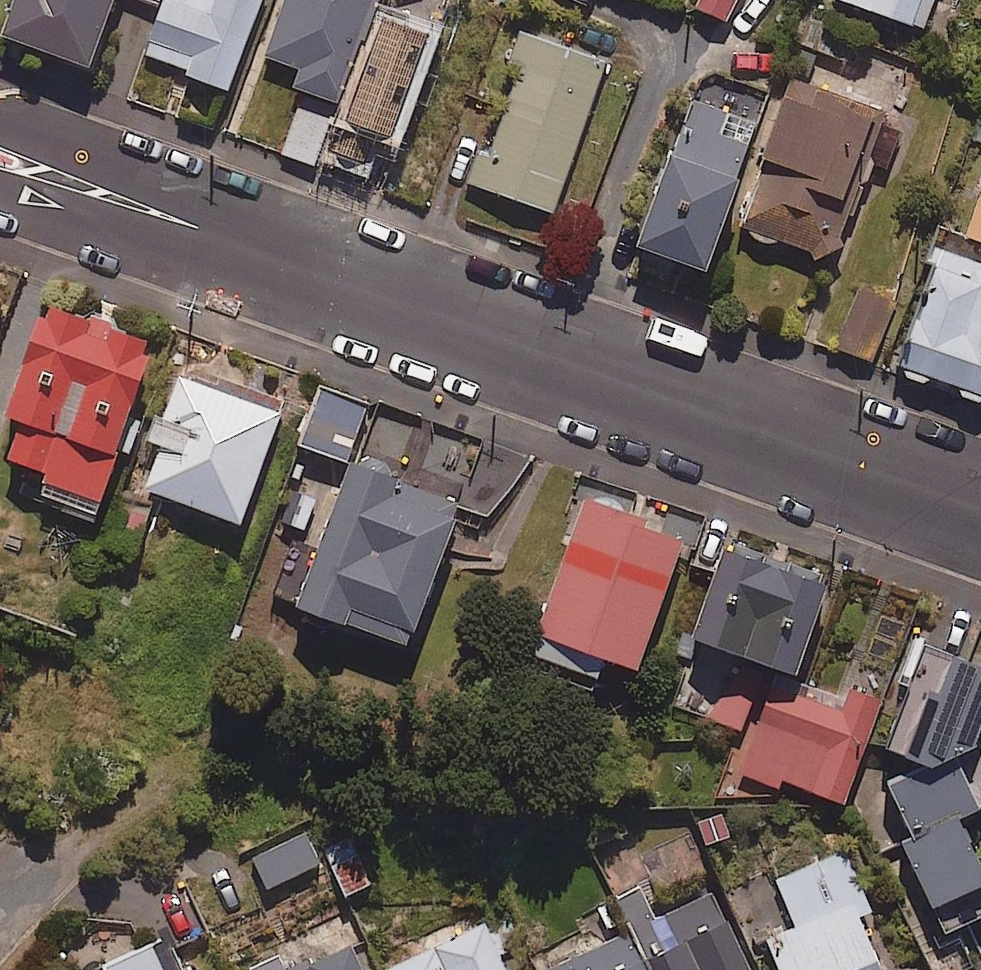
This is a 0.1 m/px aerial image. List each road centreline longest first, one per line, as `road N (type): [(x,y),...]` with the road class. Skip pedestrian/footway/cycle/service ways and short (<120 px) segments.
road 1 (residential): [(0,162),(980,509)]

